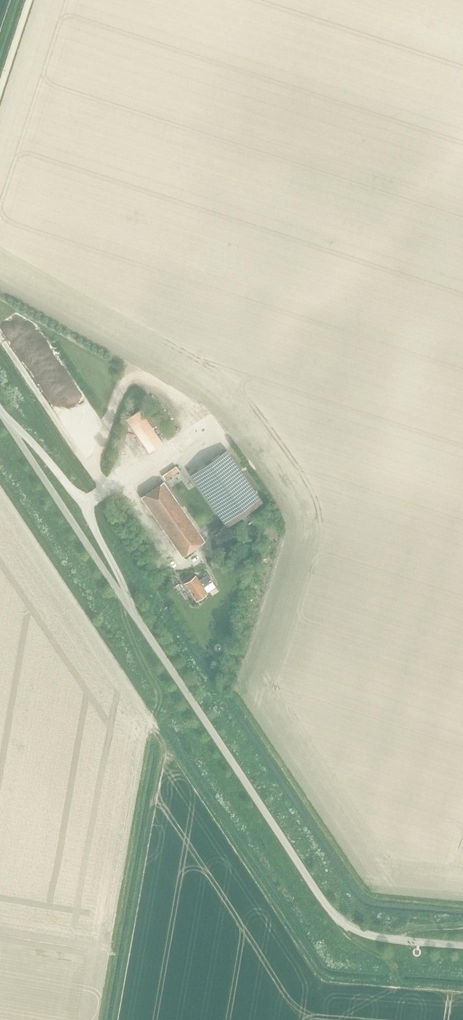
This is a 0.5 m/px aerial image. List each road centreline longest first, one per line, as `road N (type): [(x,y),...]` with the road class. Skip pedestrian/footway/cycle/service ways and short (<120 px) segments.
road 1 (unclassified): [(462,945),(379,937),(341,920),(128,602)]
road 2 (residential): [(2,412),(90,501),(128,602)]
road 3 (unclassified): [(128,602),(2,412)]
road 4 (track): [(0,336),(89,467)]

